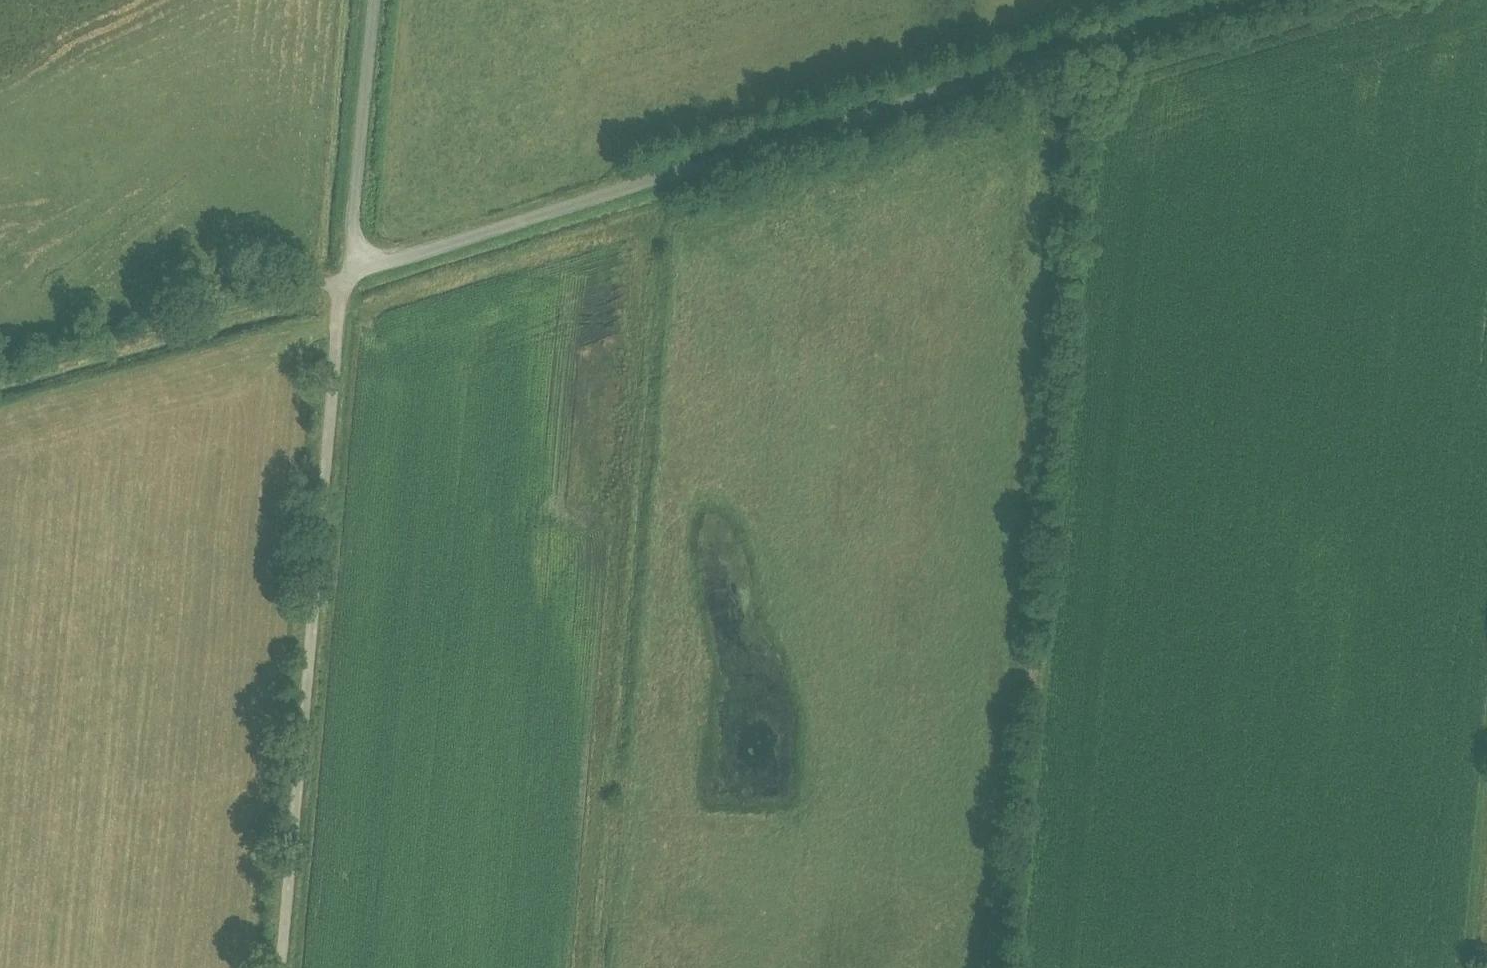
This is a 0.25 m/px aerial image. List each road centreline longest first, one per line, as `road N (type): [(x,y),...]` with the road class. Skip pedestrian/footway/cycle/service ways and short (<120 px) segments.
road 1 (unclassified): [(372,0),(347,275),(1232,0)]
road 2 (track): [(285,967),(347,275)]
road 3 (track): [(0,368),(347,275)]

